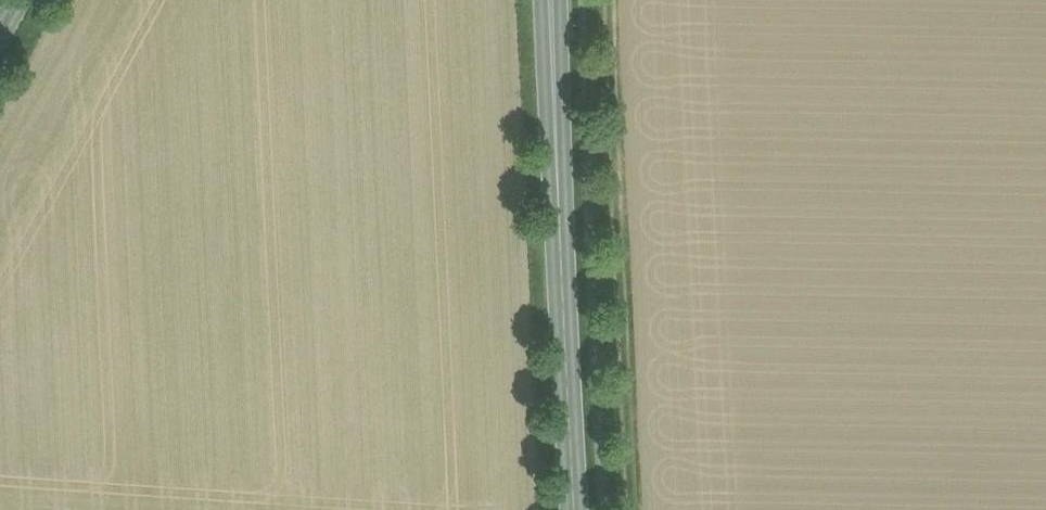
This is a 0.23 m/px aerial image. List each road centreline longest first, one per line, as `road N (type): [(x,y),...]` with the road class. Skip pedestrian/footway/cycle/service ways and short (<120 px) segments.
road 1 (secondary): [(550,0),(576,509)]

